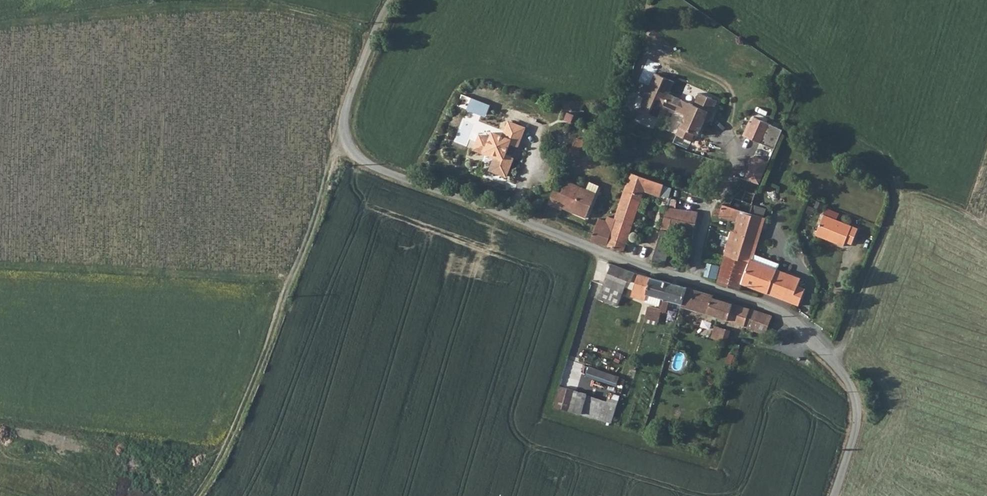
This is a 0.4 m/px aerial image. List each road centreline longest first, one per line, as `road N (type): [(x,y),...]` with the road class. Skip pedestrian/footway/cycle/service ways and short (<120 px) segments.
road 1 (track): [(199,495),(232,439),(323,209),(341,123)]
road 2 (unclassified): [(687,281),(373,167),(348,143),(341,123)]
road 3 (unclassified): [(834,495),(857,427),(850,384),(780,311),(687,281)]
road 4 (track): [(253,0),(0,25)]
road 5 (unclassified): [(393,0),(341,123)]
road 6 (unclassified): [(687,281),(706,210),(733,164)]
road 7 (track): [(374,31),(255,0)]

